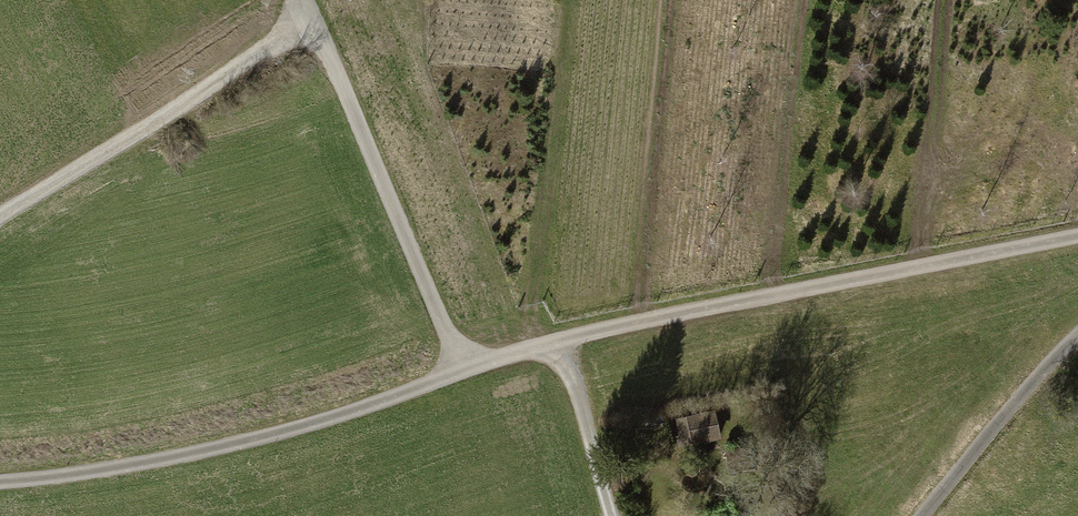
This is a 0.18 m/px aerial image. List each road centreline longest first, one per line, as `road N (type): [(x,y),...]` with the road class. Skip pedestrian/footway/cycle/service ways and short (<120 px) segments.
road 1 (unclassified): [(1077,237),(620,324),(297,429),(156,462),(0,485)]
road 2 (track): [(0,221),(315,21)]
road 3 (unclassified): [(924,515),(1077,334)]
road 4 (track): [(549,344),(580,406),(610,515)]

